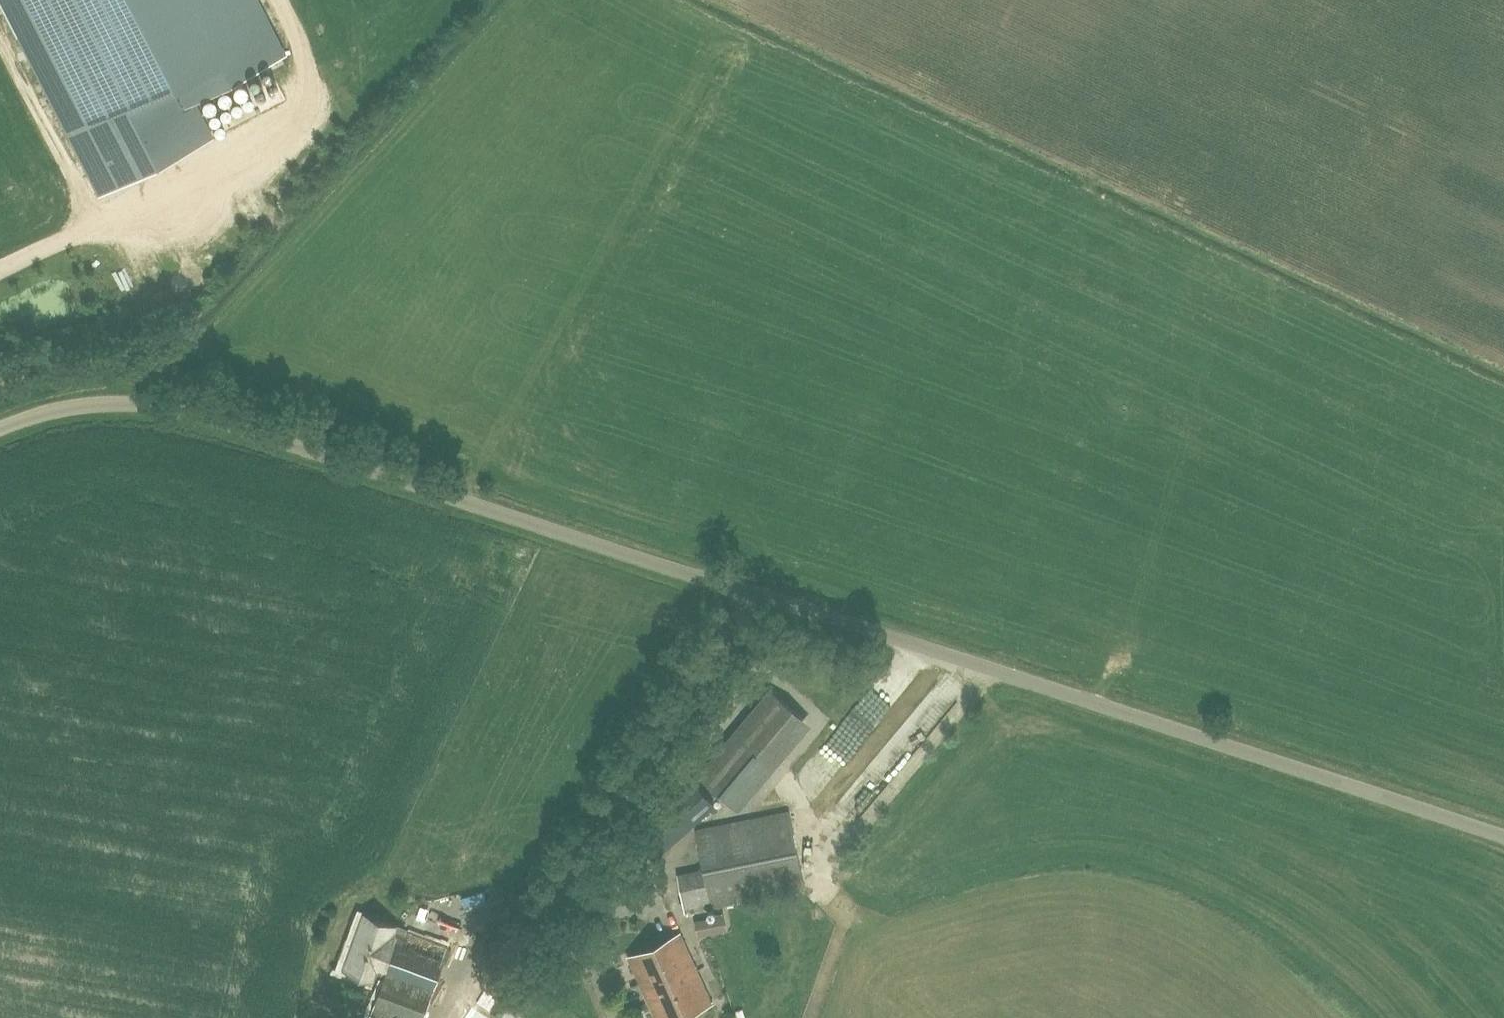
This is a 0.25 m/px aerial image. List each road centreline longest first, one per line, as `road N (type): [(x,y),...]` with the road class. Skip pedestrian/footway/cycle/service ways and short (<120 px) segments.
road 1 (unclassified): [(1503,836),(177,411),(76,409),(0,432)]

